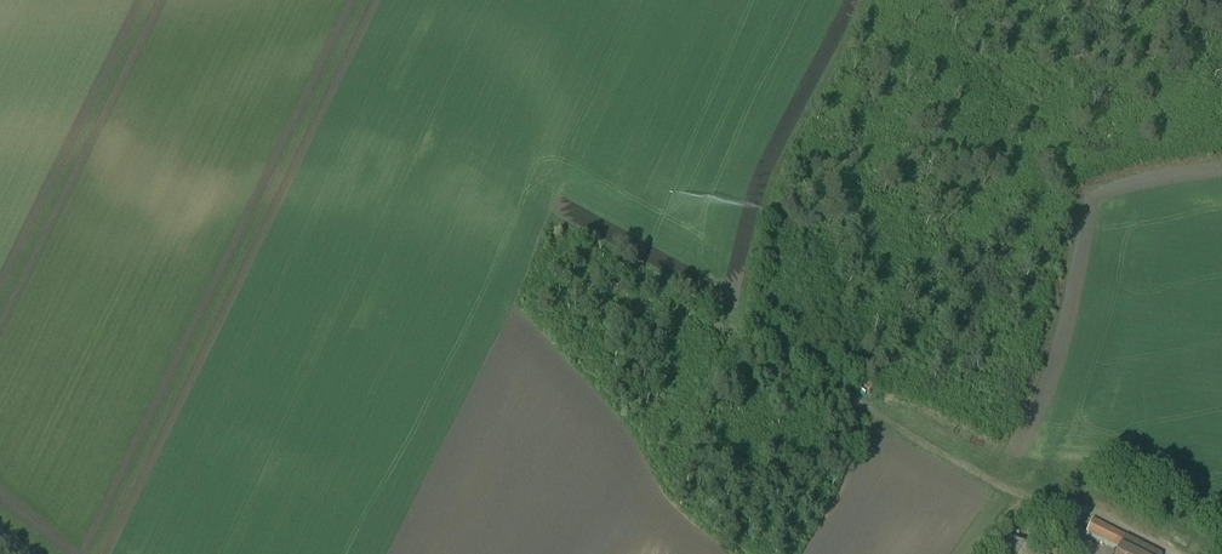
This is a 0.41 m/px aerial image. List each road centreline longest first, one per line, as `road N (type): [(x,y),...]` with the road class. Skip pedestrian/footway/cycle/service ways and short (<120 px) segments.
road 1 (track): [(1095,509),(1019,494),(879,420),(742,326)]

